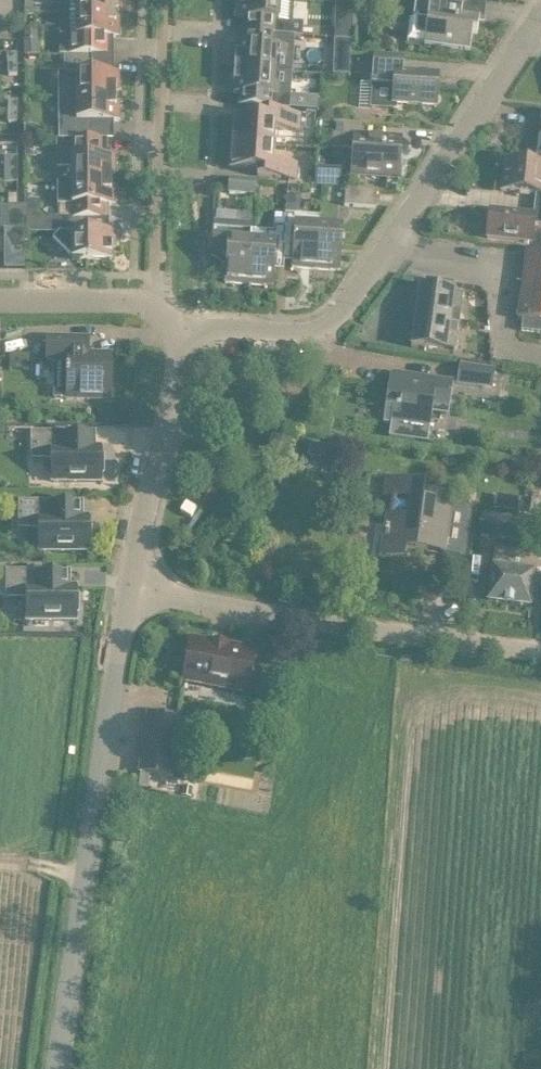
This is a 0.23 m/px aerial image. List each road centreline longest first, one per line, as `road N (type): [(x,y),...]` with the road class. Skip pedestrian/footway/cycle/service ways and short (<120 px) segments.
road 1 (unclassified): [(171,327),(285,331),(335,313),(540,20)]
road 2 (unclassified): [(58,1068),(129,589)]
road 3 (residential): [(540,647),(129,589)]
road 4 (residential): [(155,306),(158,0)]
road 5 (unclassified): [(129,589),(178,371),(171,327)]
road 6 (residential): [(155,306),(0,301)]

